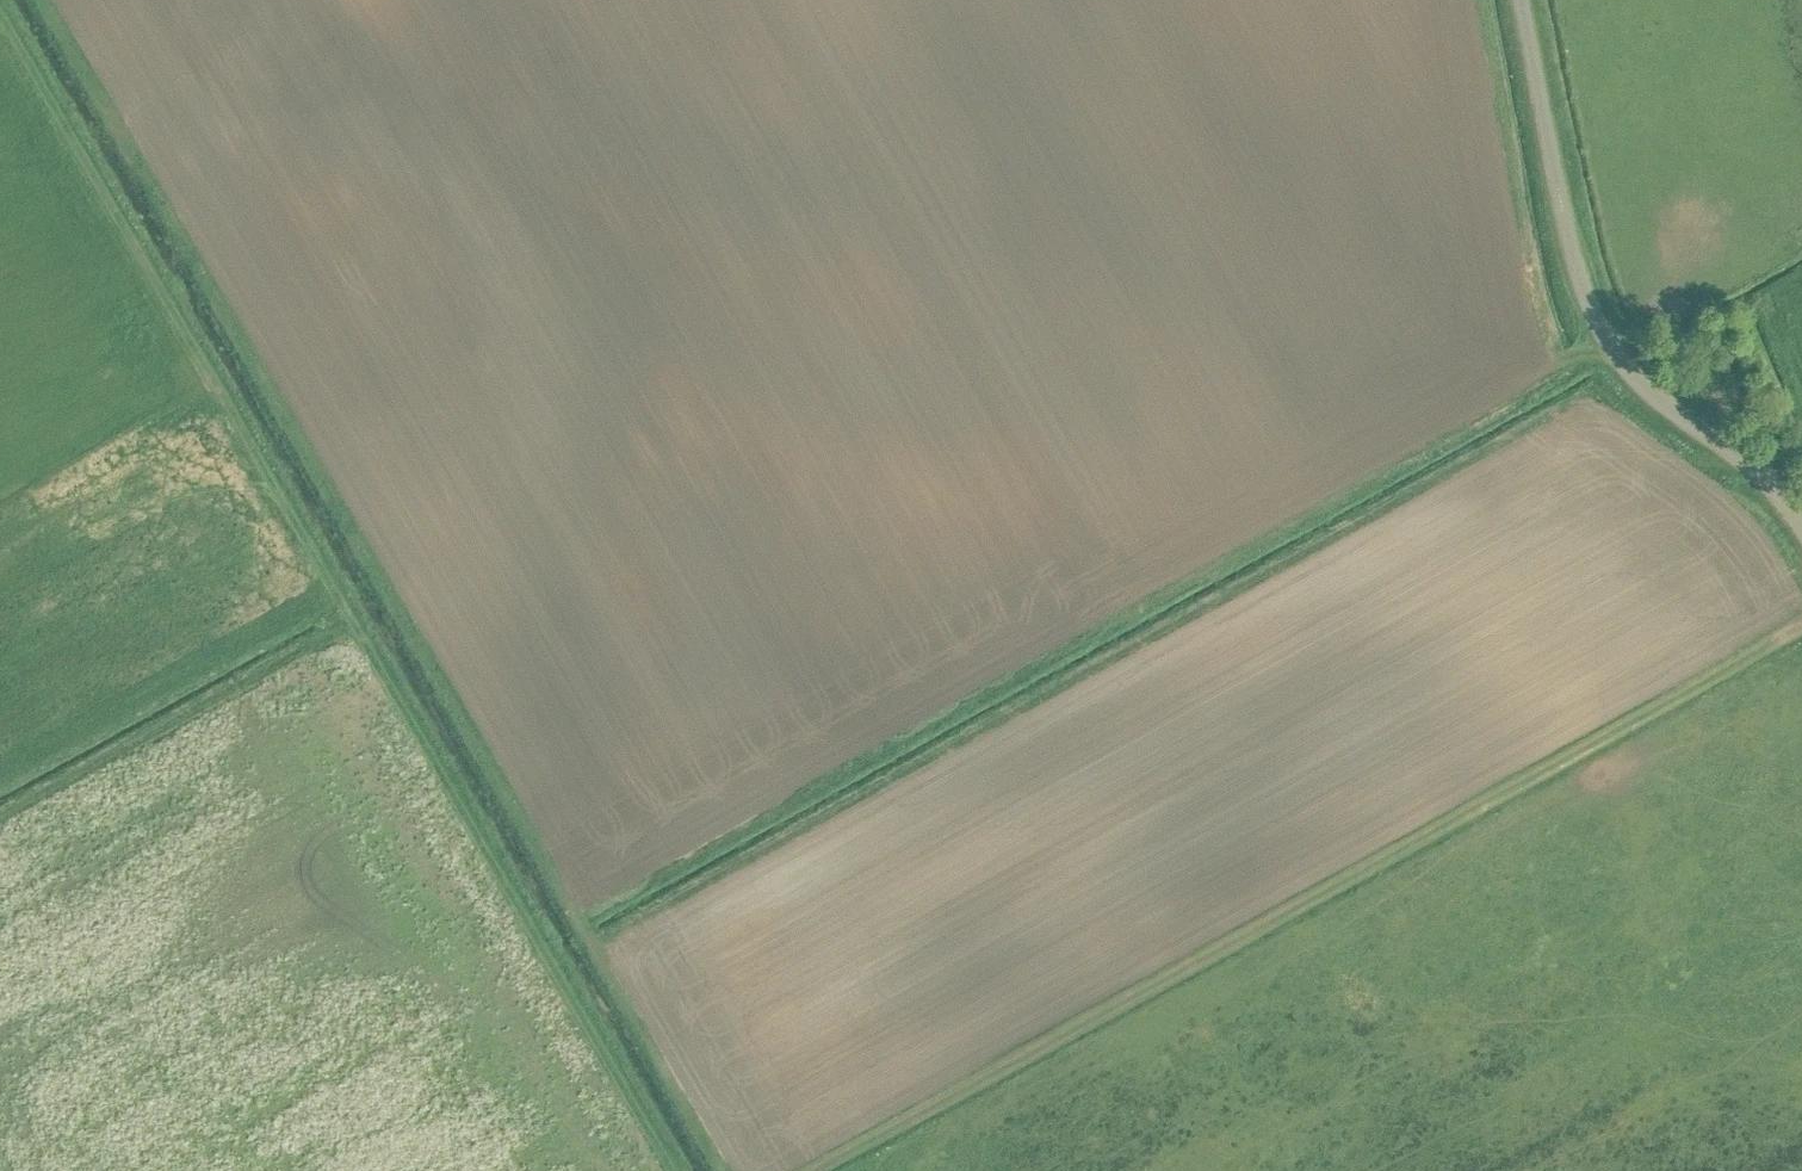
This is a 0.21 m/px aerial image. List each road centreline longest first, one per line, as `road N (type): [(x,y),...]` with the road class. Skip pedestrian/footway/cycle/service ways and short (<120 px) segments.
road 1 (track): [(30,0),(714,1170)]
road 2 (track): [(823,1170),(1801,630)]
road 3 (unclassified): [(1801,527),(1737,455),(1644,387),(1599,327),(1575,270),(1521,0)]

